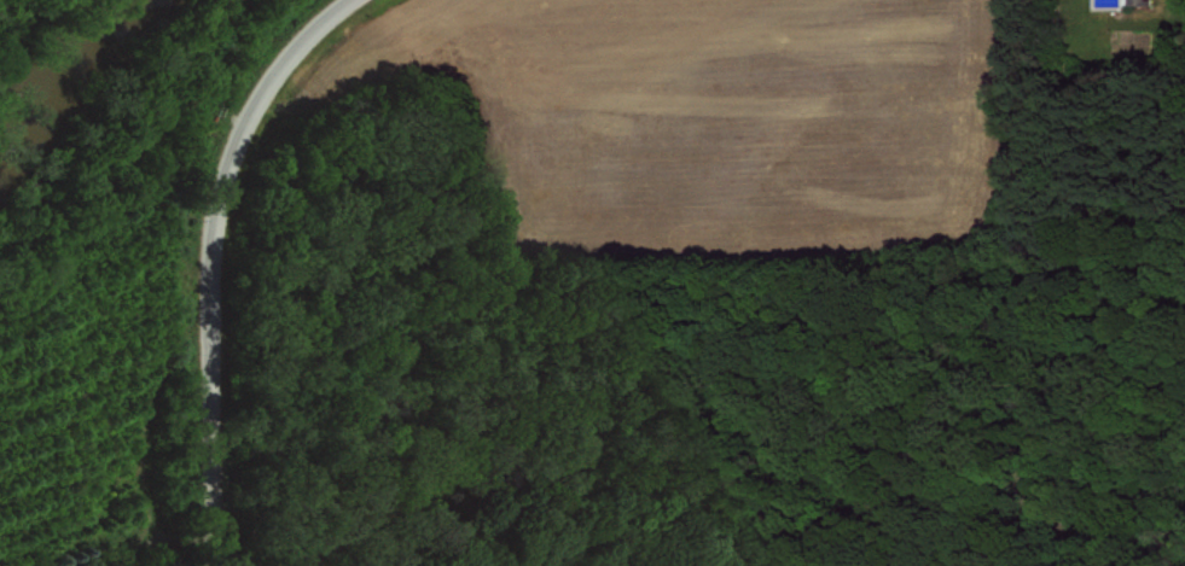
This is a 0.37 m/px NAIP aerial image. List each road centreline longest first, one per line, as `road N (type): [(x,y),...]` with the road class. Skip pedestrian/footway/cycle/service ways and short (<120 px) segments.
road 1 (residential): [(203,565),(205,251),(230,142),(280,65),(359,0)]

